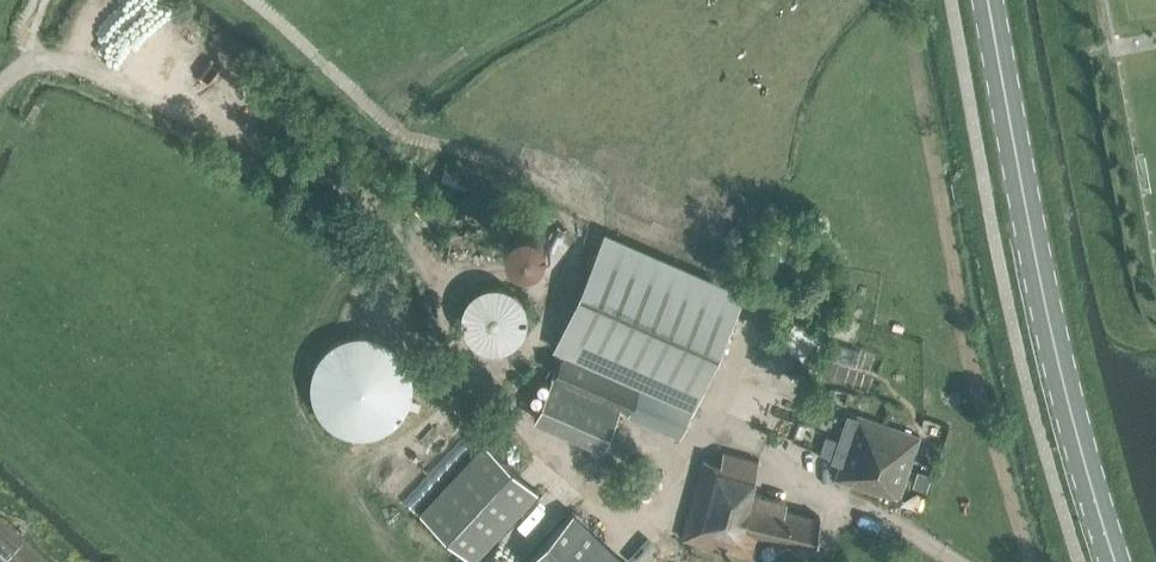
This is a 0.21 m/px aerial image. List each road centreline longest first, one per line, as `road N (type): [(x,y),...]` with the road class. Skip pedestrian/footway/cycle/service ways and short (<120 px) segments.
road 1 (track): [(520,427),(456,344),(435,280),(383,213),(117,80),(62,59),(29,68)]
road 2 (primary): [(1116,561),(1053,329),(989,0)]
road 3 (track): [(560,187),(395,127),(249,0)]

